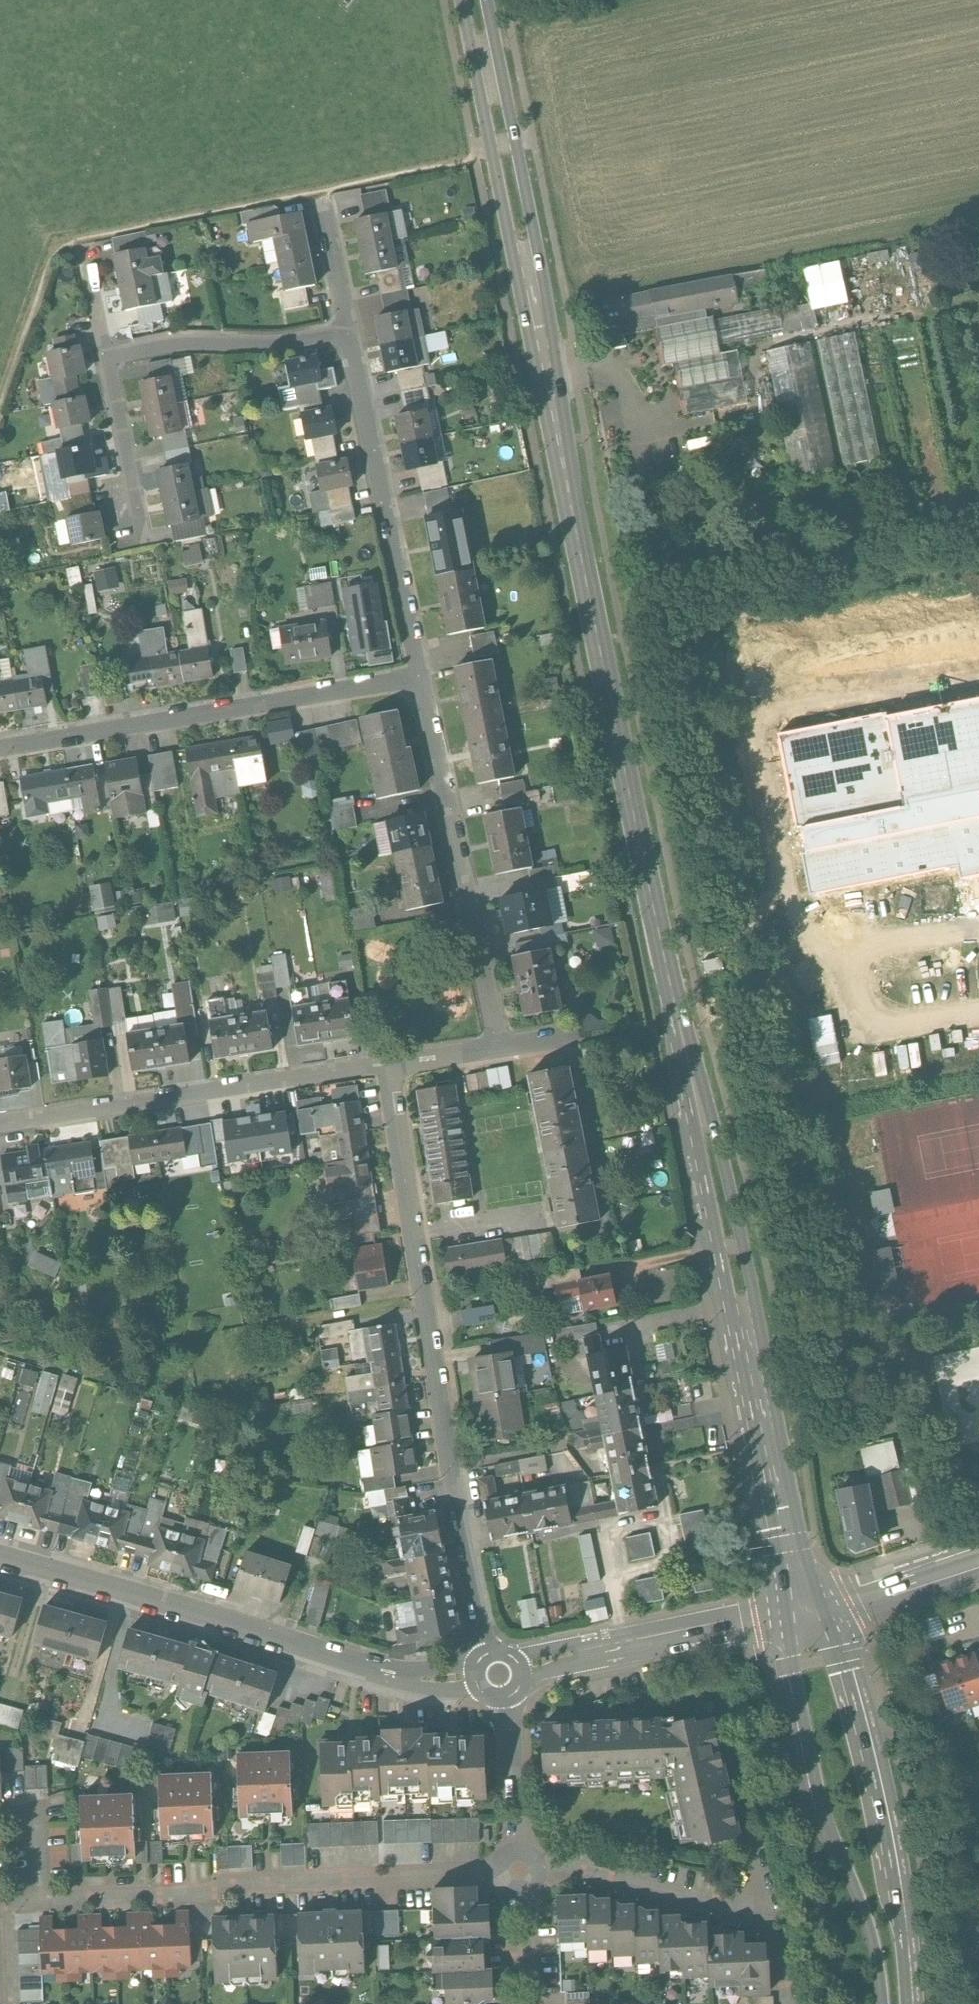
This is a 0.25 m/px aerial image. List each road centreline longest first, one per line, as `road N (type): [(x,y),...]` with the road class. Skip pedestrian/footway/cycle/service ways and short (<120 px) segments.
road 1 (primary): [(803,1611),(474,0)]
road 2 (residential): [(391,1062),(486,1644),(499,1675)]
road 3 (tertiary): [(499,1675),(396,1675),(0,1557)]
road 4 (residential): [(5,1900),(217,1891),(248,1880),(489,1874)]
road 5 (residential): [(419,673),(0,744)]
road 6 (primary): [(911,2003),(866,1747),(836,1655),(803,1611)]
road 7 (primary): [(803,1611),(794,1664),(822,1802),(869,1921),(884,2003)]
road 8 (residential): [(0,1121),(391,1062)]
road 9 (residential): [(502,1050),(419,673)]
road 10 (residential): [(419,673),(348,330)]
road 11 (tertiary): [(803,1611),(499,1675)]
road 12 (residential): [(348,330),(277,344),(189,337),(105,356)]
road 13 (residential): [(547,1867),(745,1909)]
road 14 (residential): [(803,1611),(978,1557)]
road 15 (residential): [(105,356),(136,506),(133,533)]
road 16 (residential): [(499,1675),(511,1708),(521,1842)]
road 17 (residential): [(348,330),(322,197)]

